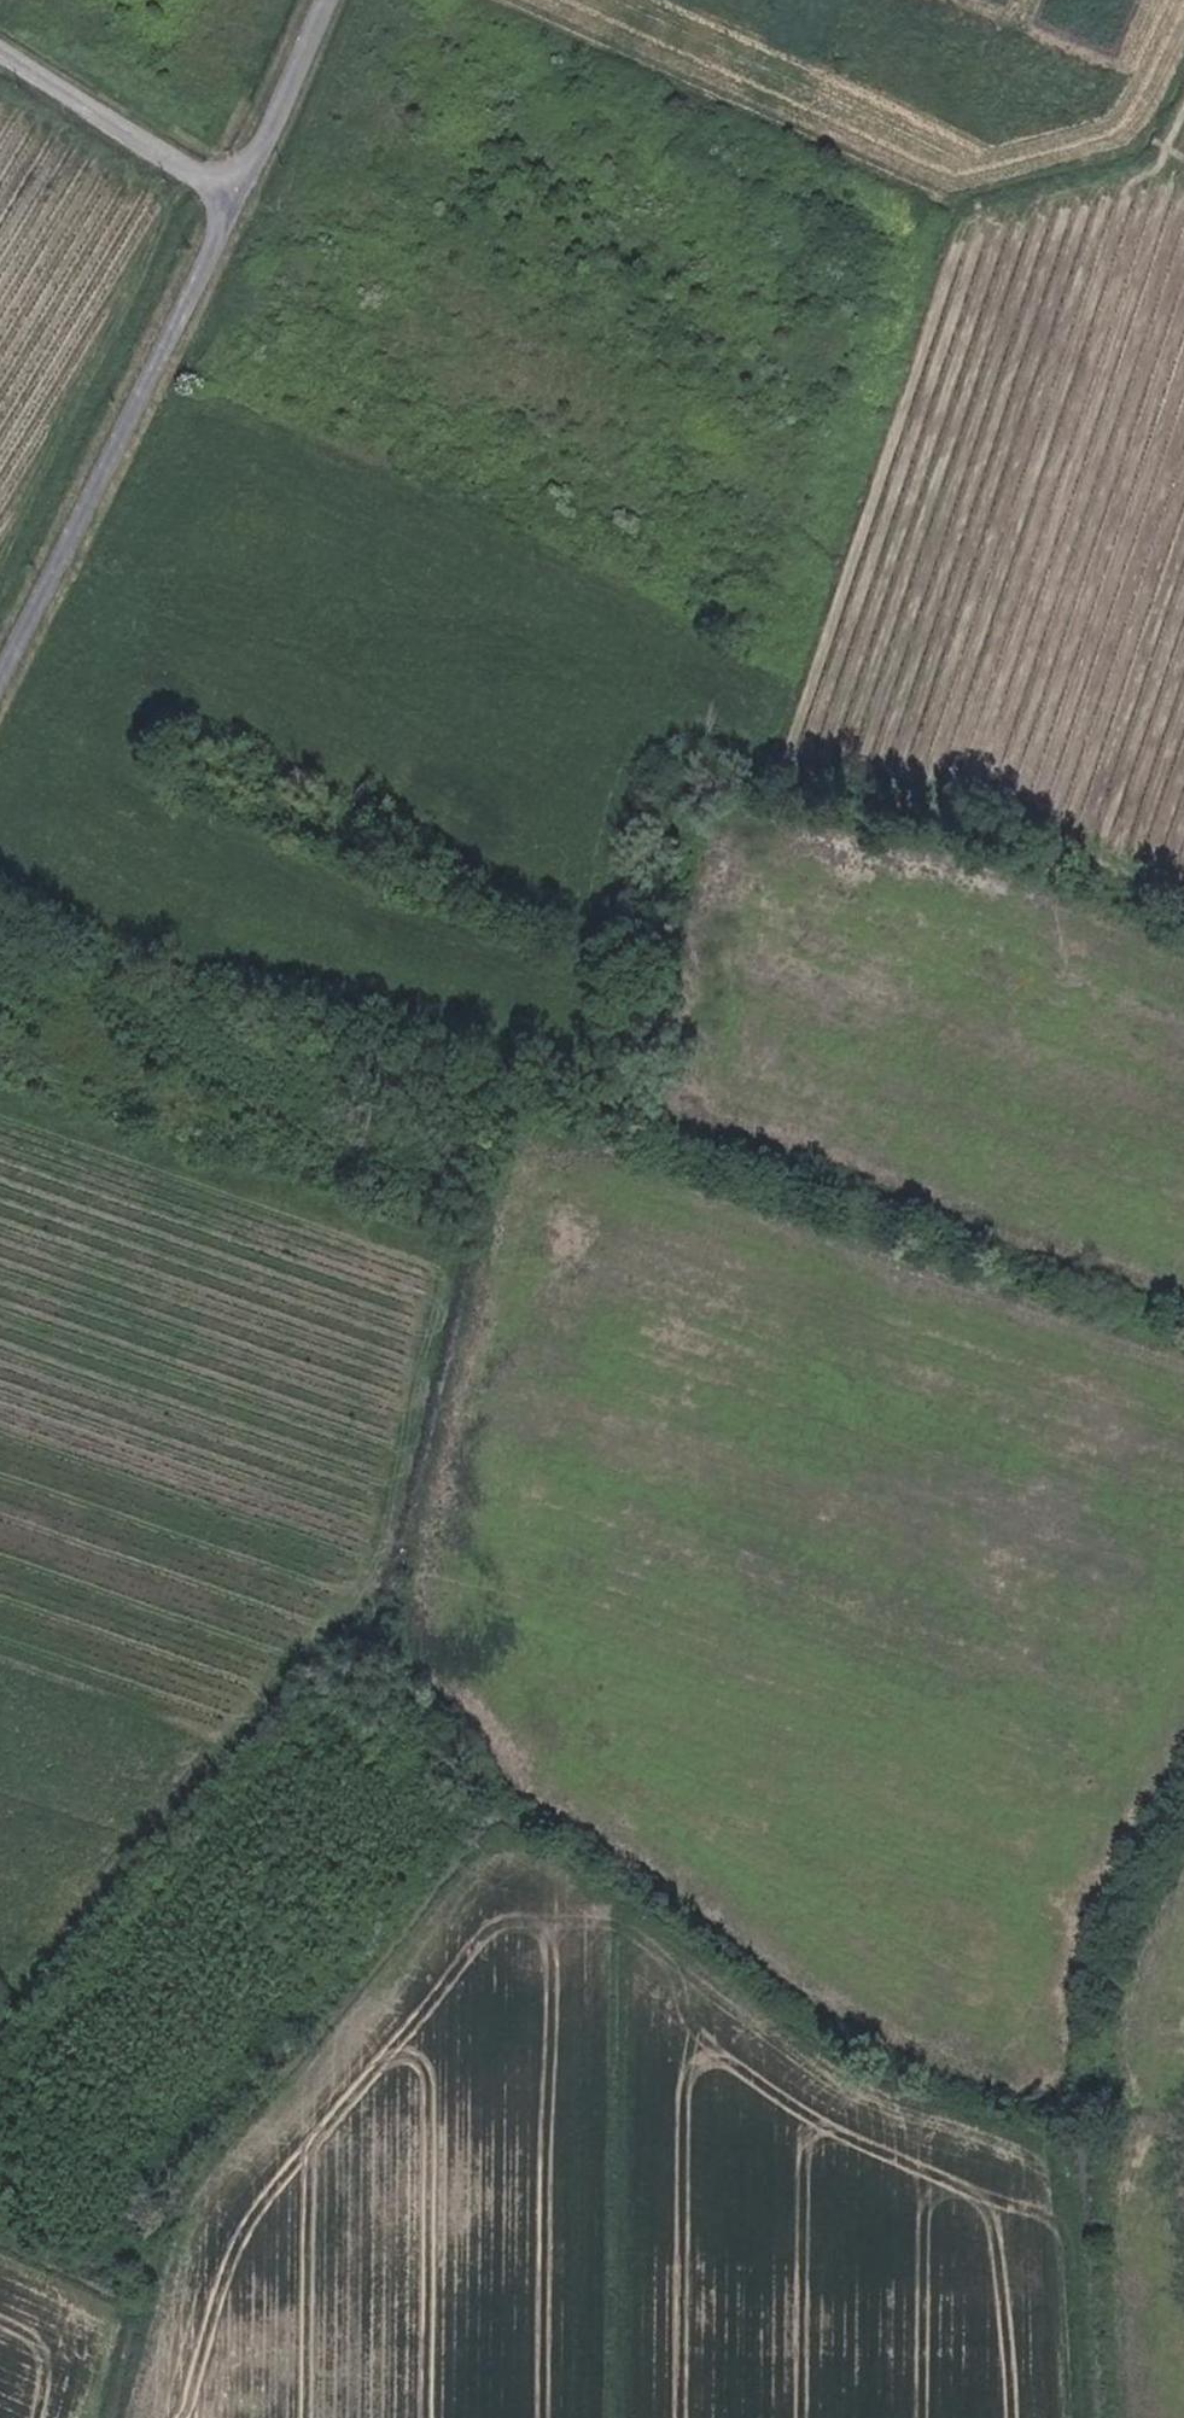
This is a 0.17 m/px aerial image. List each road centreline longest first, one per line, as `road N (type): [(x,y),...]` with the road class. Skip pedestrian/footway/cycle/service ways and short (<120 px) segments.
road 1 (unclassified): [(241,201),(0,686)]
road 2 (unclassified): [(241,201),(0,44)]
road 3 (unclassified): [(337,0),(241,201)]

